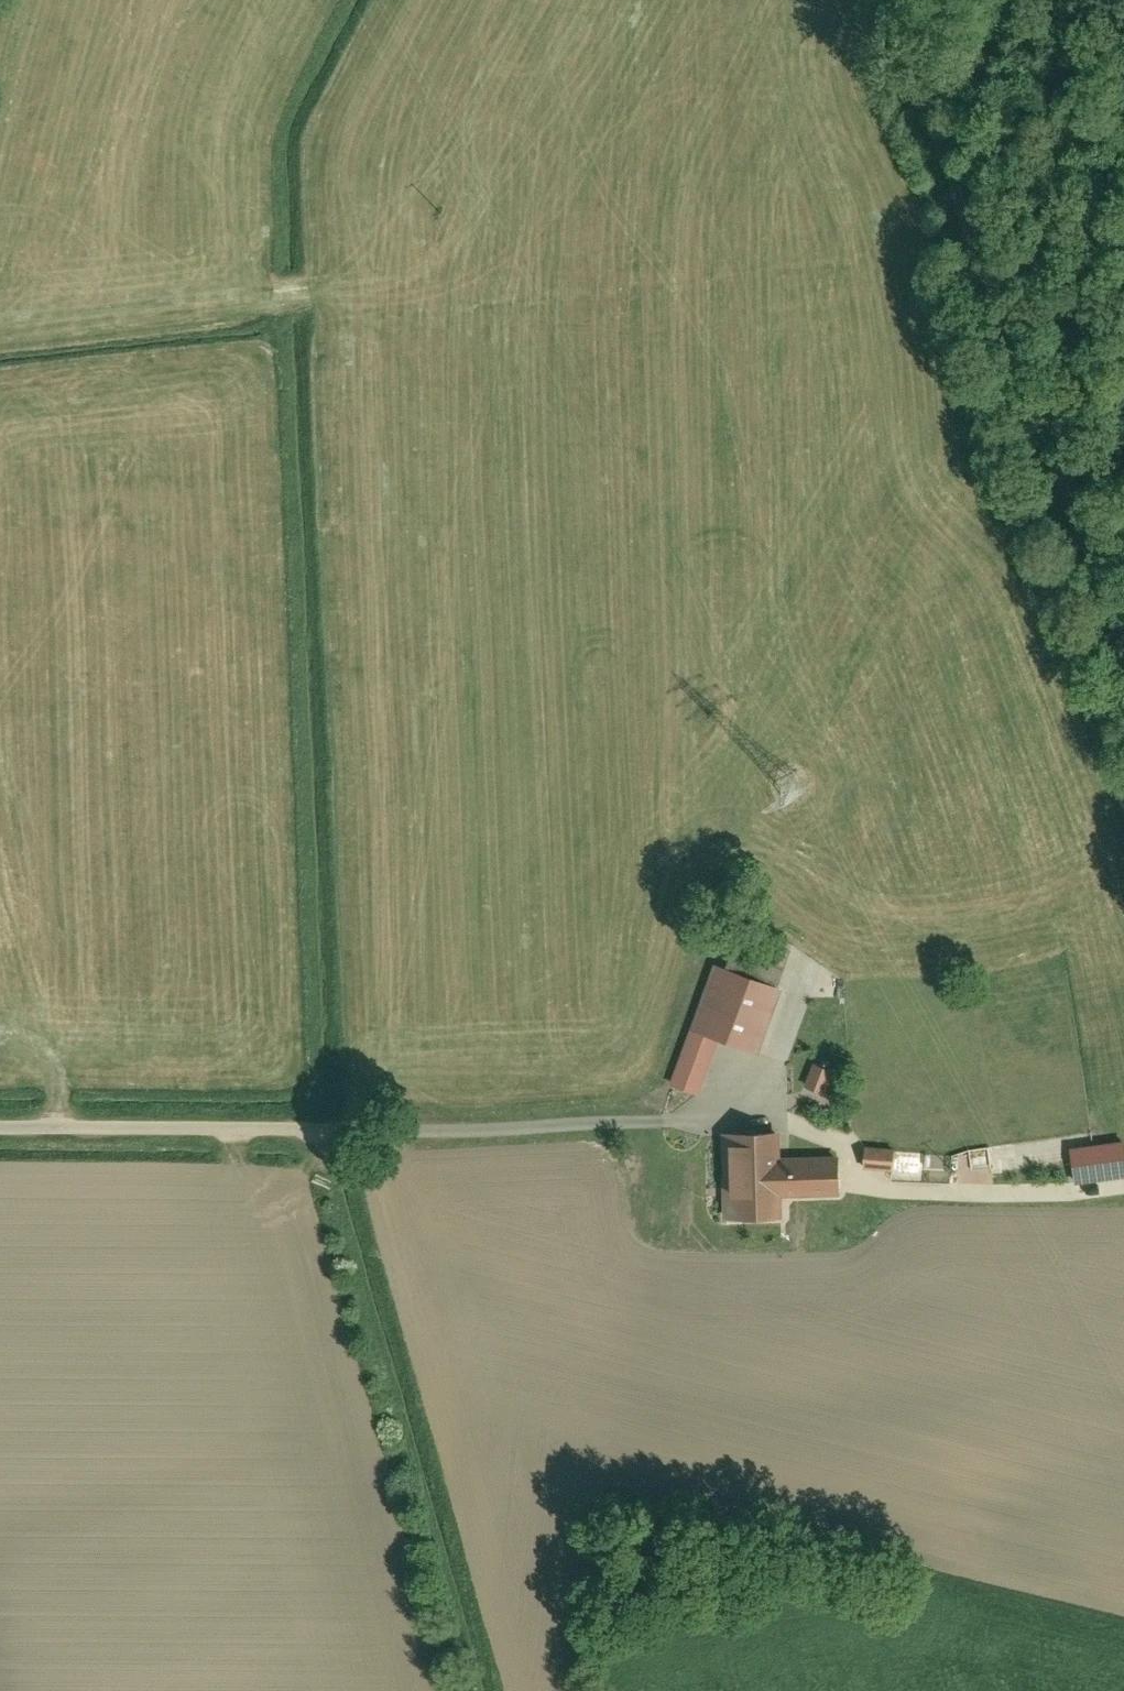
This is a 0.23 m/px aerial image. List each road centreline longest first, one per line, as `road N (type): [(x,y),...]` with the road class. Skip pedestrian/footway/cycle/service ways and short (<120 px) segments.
road 1 (residential): [(0,1129),(323,1130),(763,1116)]
road 2 (track): [(958,0),(943,22),(925,96),(1123,627)]
road 3 (track): [(0,327),(184,312),(267,318)]

